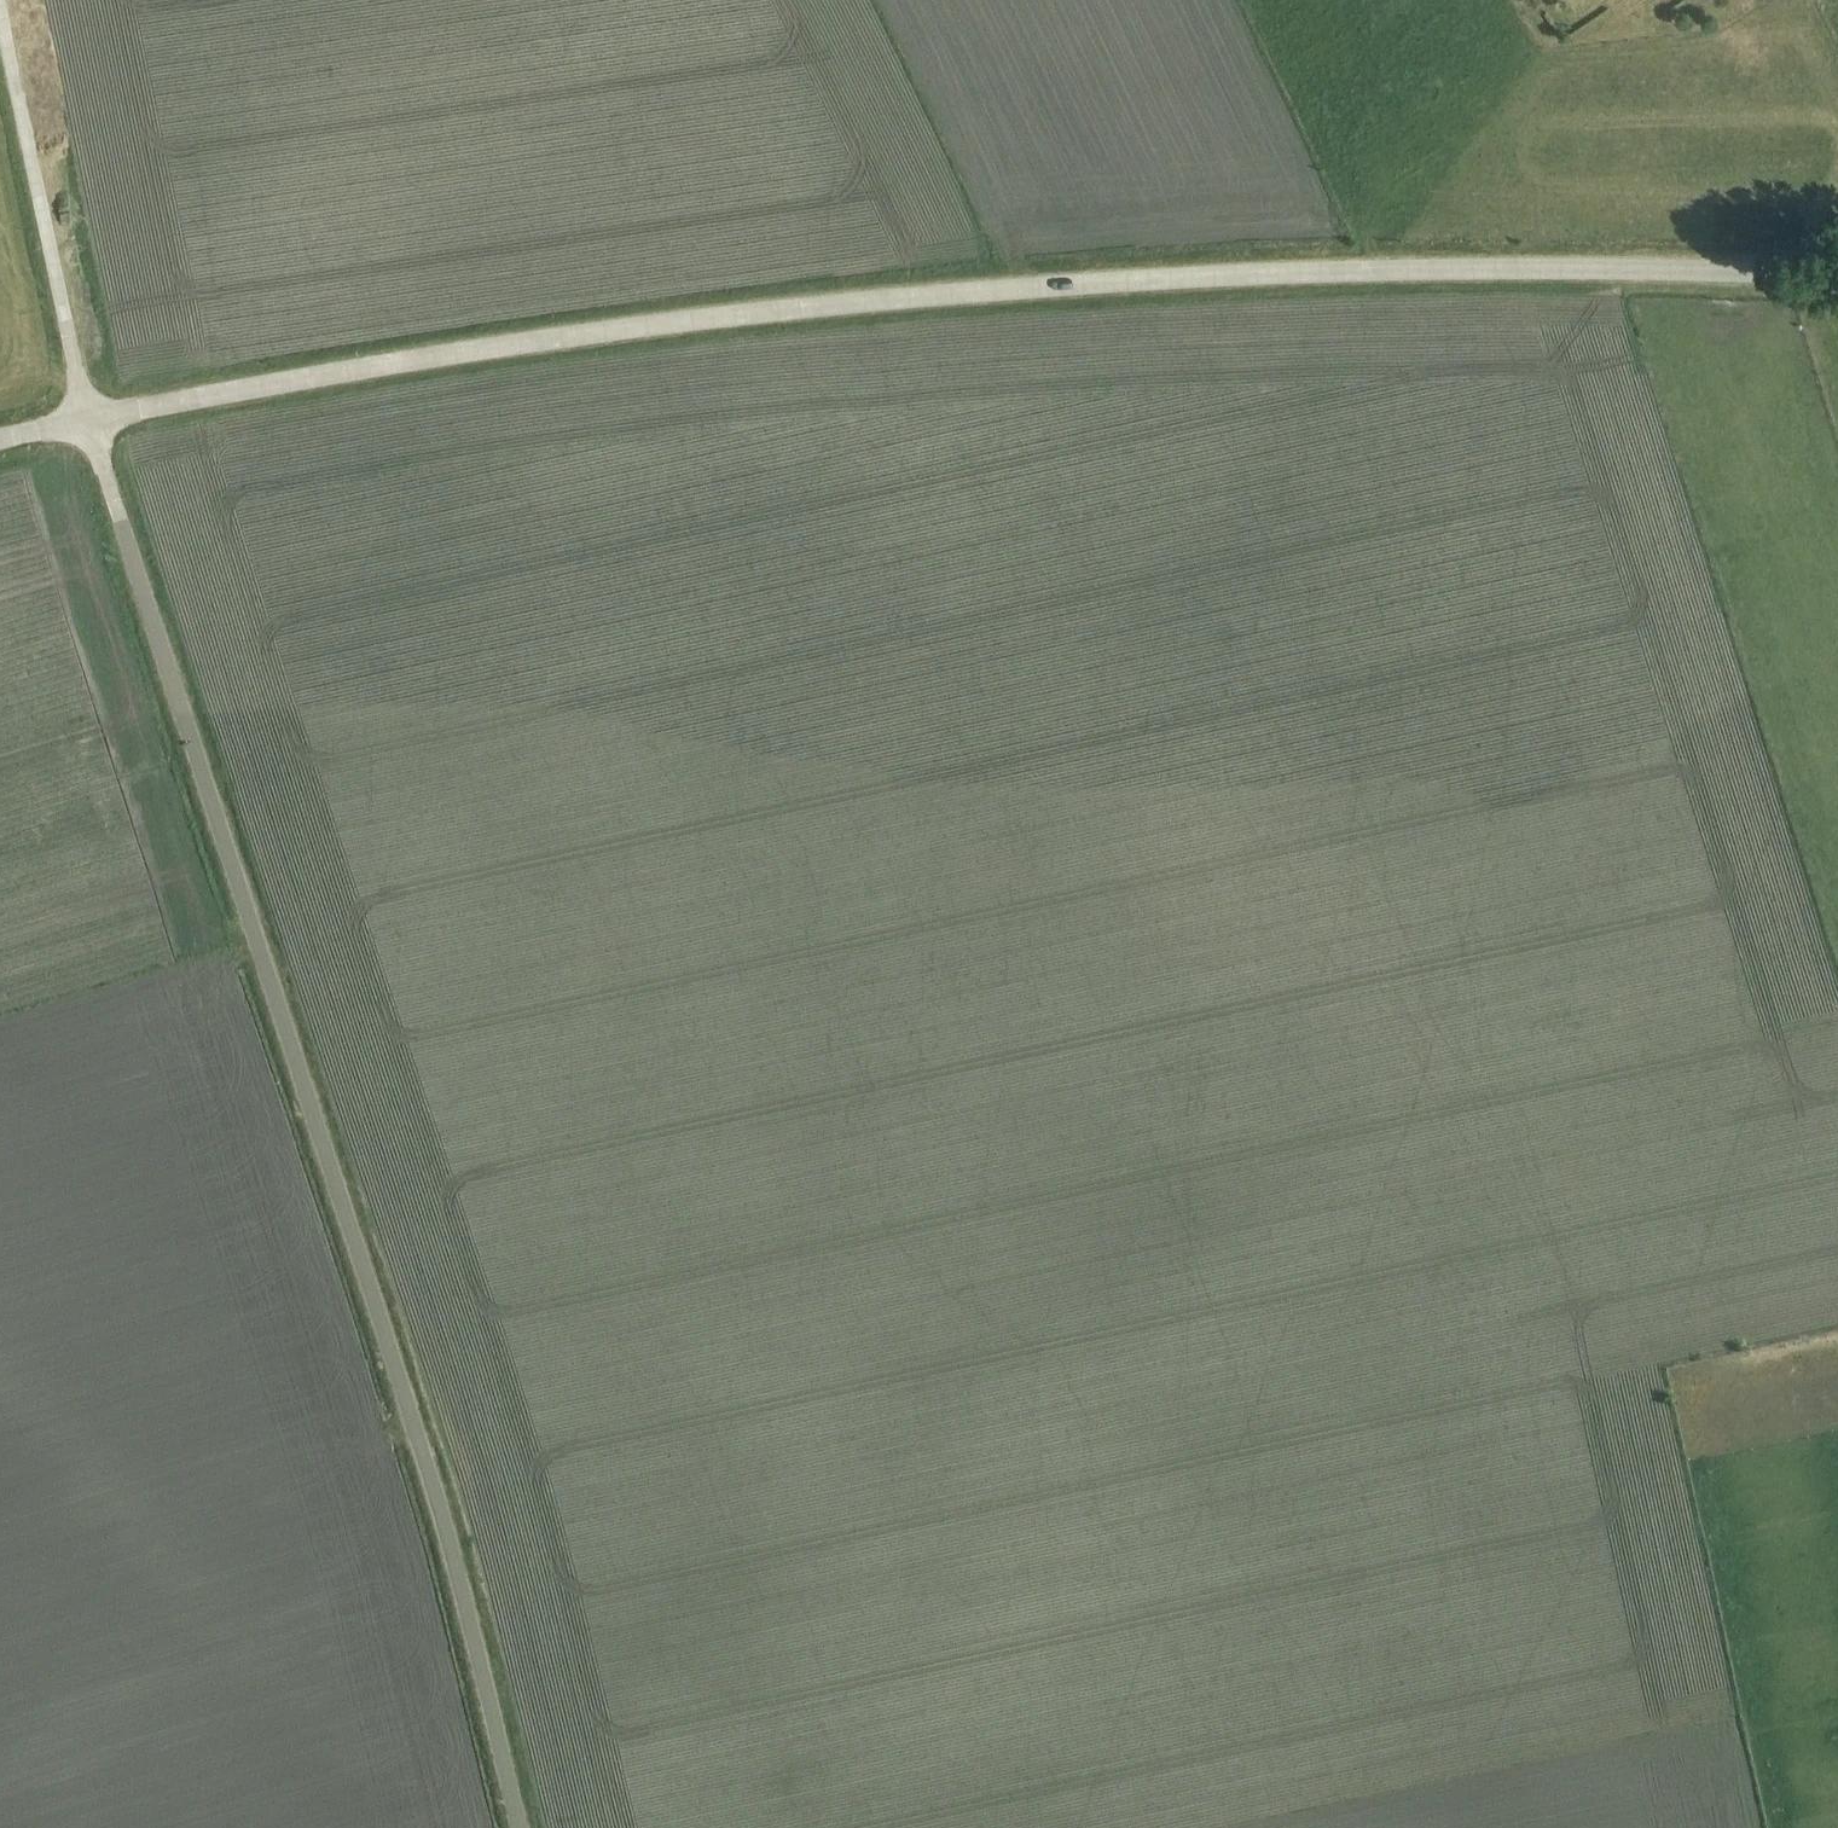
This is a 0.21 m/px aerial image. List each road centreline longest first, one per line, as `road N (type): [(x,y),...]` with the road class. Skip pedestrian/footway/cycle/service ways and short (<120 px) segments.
road 1 (tertiary): [(87,421),(588,335),(943,297),(1431,271),(1837,275)]
road 2 (unclassified): [(519,1827),(408,1400),(87,421)]
road 3 (unclassified): [(87,421),(0,7)]

